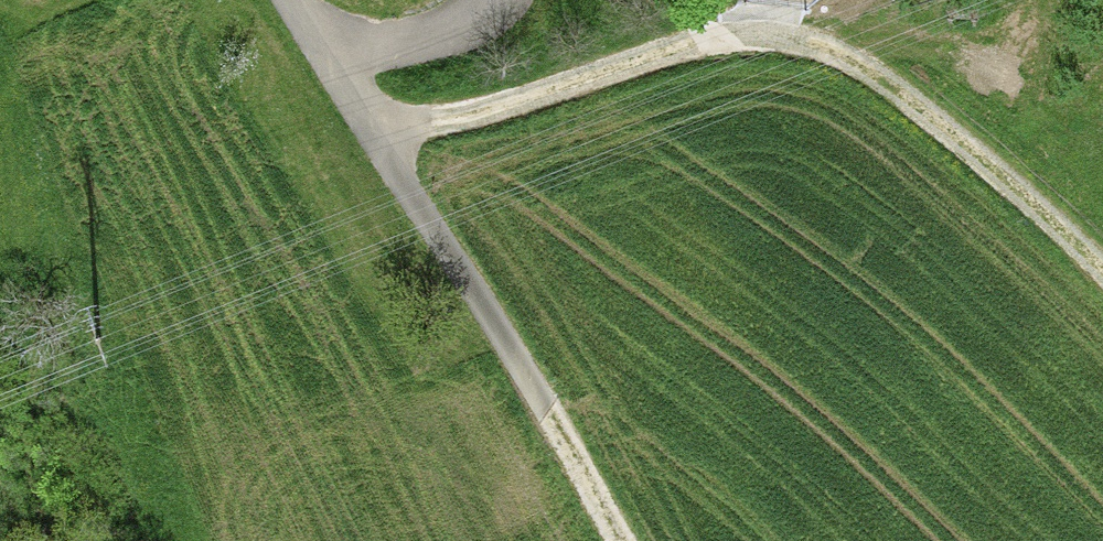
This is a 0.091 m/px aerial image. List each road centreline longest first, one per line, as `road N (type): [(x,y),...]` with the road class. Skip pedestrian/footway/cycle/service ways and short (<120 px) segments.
road 1 (track): [(630,540),(376,122),(552,90),(741,27),(788,28),(827,38),(884,75),(1102,272)]
road 2 (residential): [(376,122),(294,0)]

